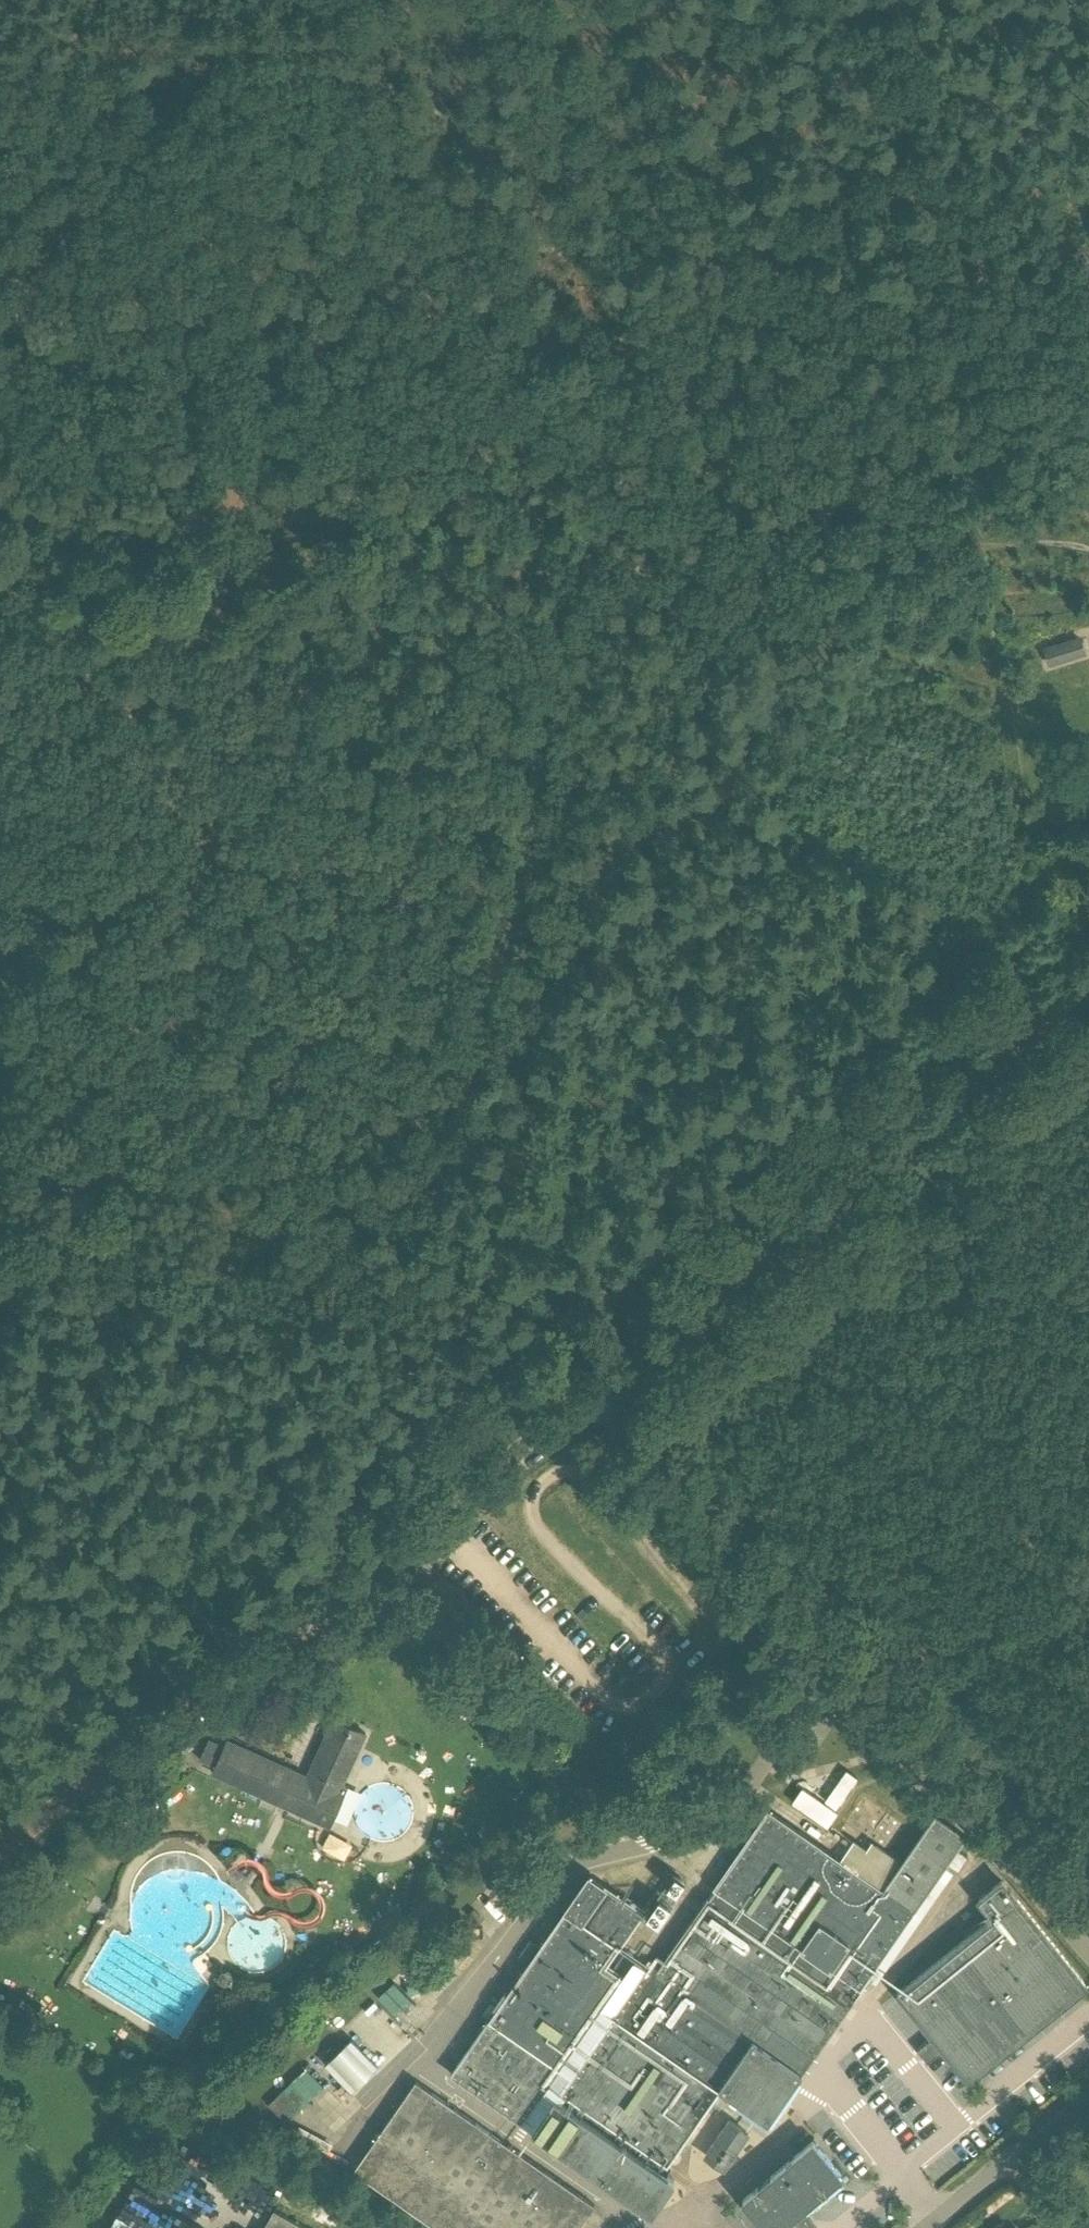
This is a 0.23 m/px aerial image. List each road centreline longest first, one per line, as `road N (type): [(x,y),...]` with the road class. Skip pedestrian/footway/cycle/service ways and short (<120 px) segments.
road 1 (unclassified): [(591,1396),(1088,976)]
road 2 (unclassified): [(0,1845),(434,1517)]
road 3 (unclassified): [(1088,1950),(835,1660)]
road 4 (unclassified): [(773,1594),(591,1396)]
road 5 (unclassified): [(920,2227),(1088,2092)]
road 6 (unclassified): [(434,1517),(591,1396)]

